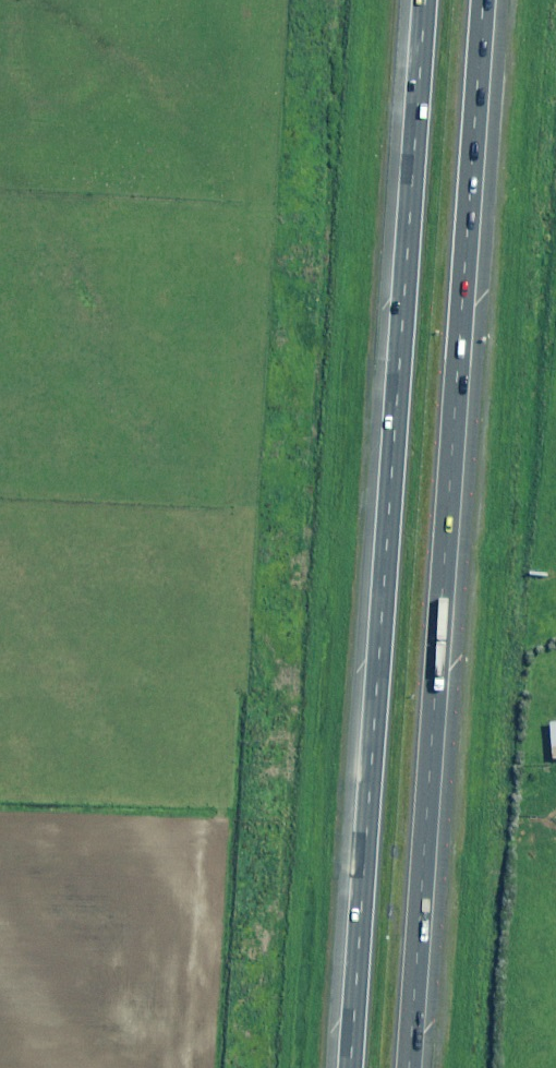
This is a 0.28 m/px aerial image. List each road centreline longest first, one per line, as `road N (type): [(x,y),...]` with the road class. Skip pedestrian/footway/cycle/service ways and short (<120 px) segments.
road 1 (motorway): [(492,0),(420,1067)]
road 2 (motorway): [(364,1067),(434,0)]

